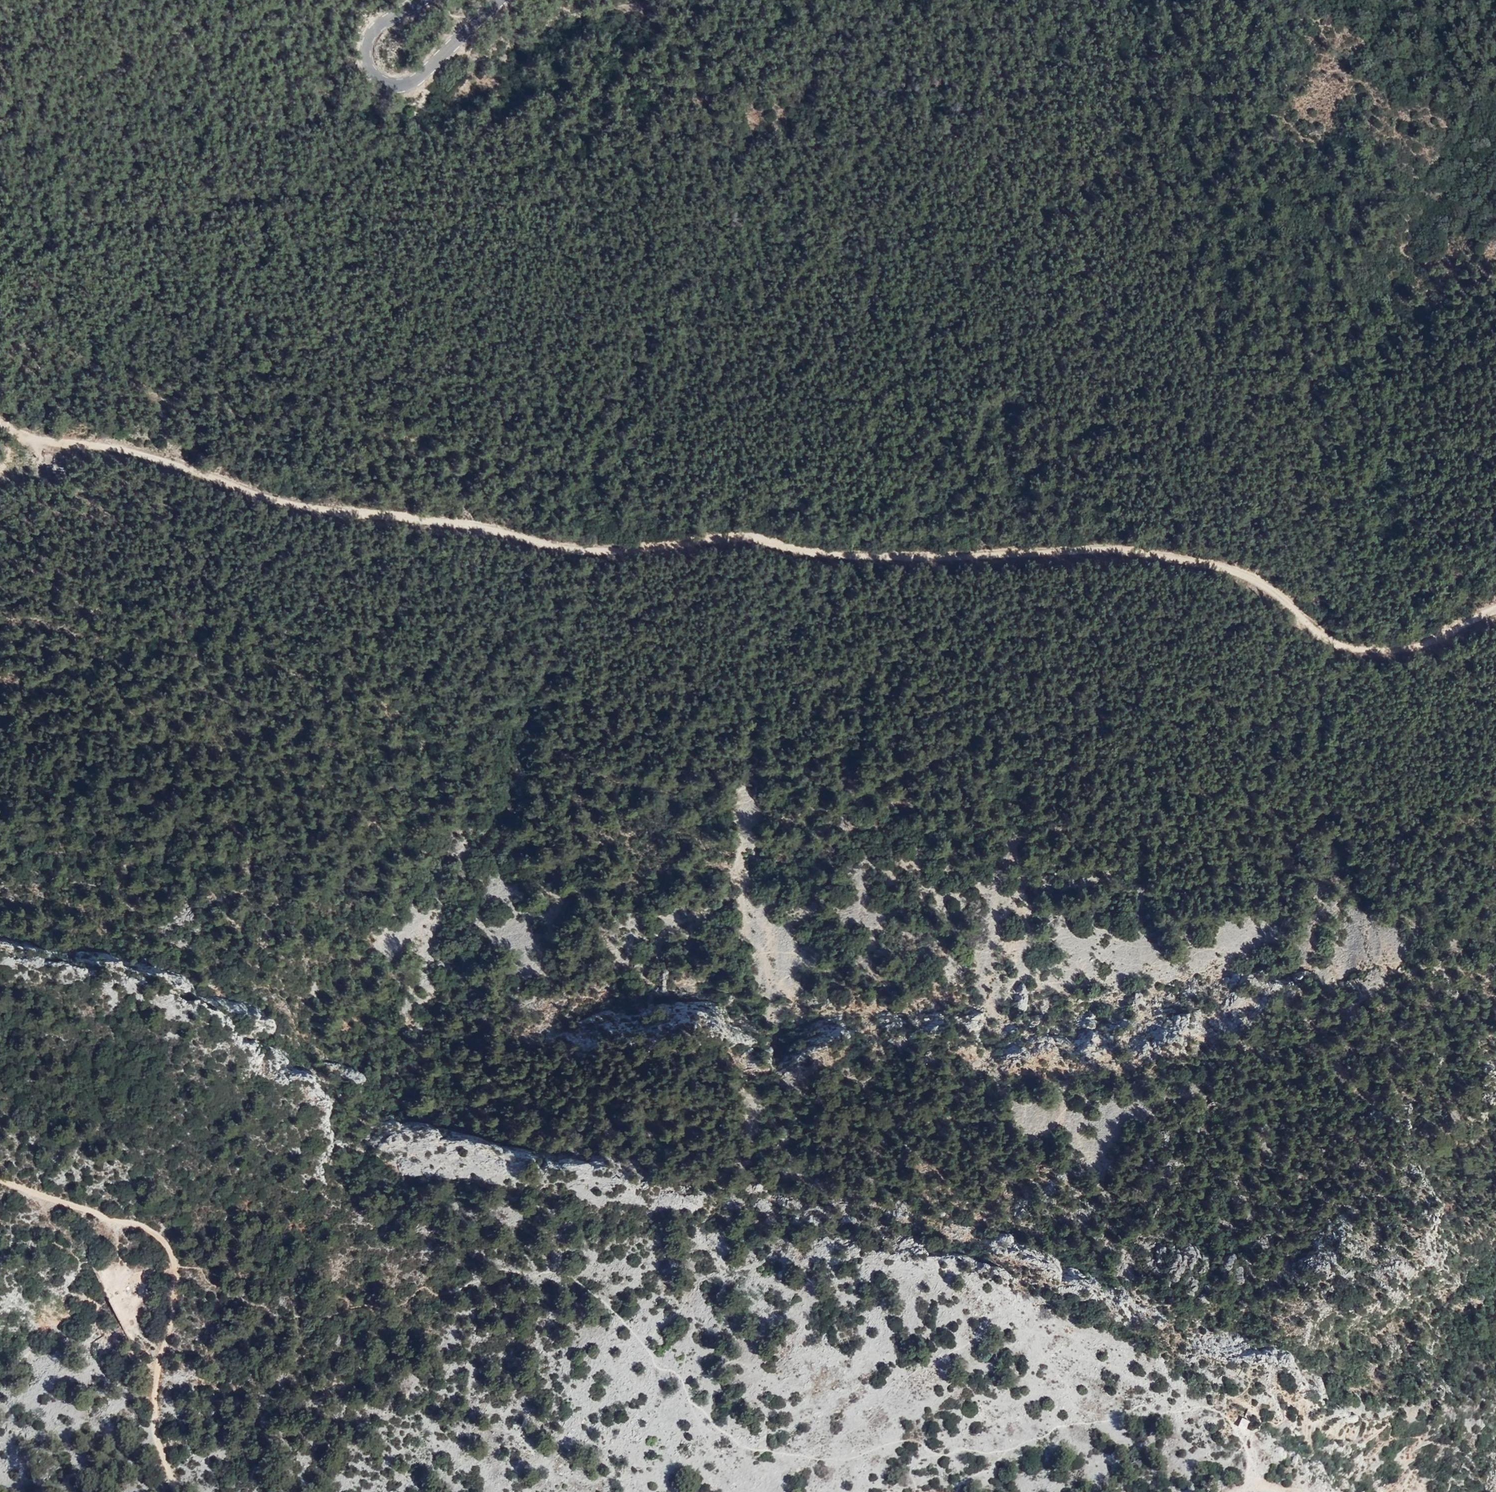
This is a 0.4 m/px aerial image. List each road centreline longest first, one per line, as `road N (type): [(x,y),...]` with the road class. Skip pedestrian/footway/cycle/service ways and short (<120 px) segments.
road 1 (track): [(1495,610),(1429,642),(1352,644),(1247,573),(1184,557),(844,554),(742,539),(573,550),(293,500),(133,451),(35,440),(0,418)]
road 2 (track): [(181,1491),(159,1436),(158,1383),(174,1308),(175,1267),(165,1242),(145,1226),(0,1183)]
road 3 (tertiary): [(421,0),(371,34),(367,62),(383,82),(417,79),(500,0)]

